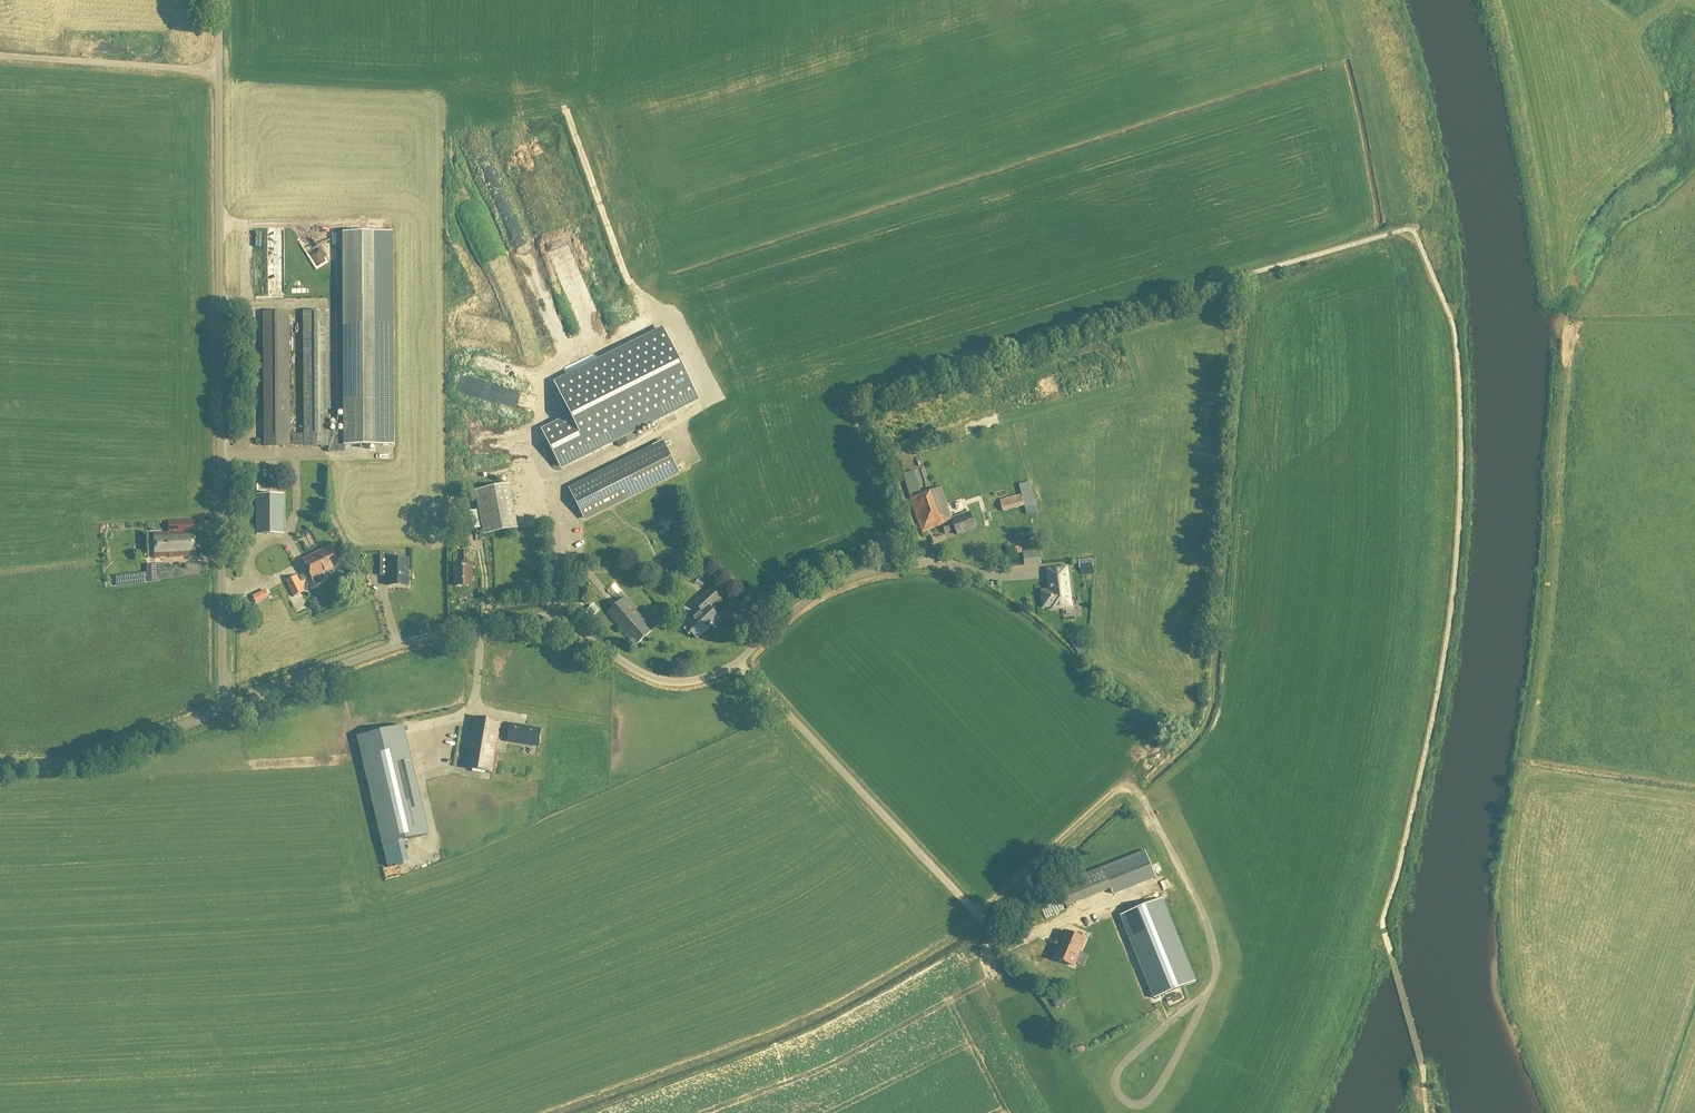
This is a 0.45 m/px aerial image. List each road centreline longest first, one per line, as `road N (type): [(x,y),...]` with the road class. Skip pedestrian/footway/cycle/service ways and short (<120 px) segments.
road 1 (unclassified): [(223,711),(217,0)]
road 2 (unclassified): [(223,711),(393,648),(543,618),(656,681),(687,682),(737,662)]
road 3 (track): [(1169,761),(1205,714),(1244,277)]
road 4 (unclassified): [(1018,958),(737,662)]
road 5 (unclassified): [(0,764),(73,762),(223,711)]
road 6 (unclassified): [(737,662),(819,594),(850,579),(935,563)]

